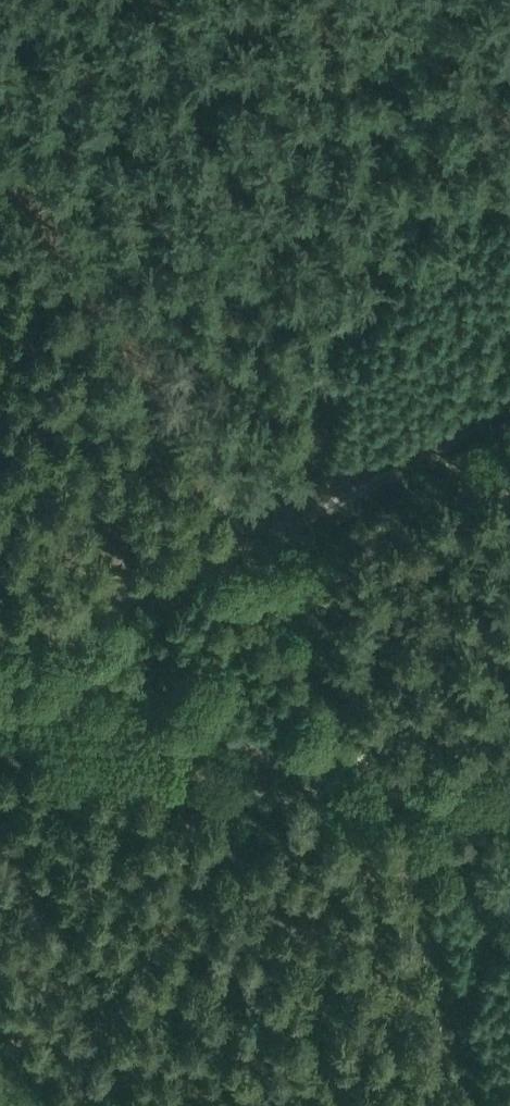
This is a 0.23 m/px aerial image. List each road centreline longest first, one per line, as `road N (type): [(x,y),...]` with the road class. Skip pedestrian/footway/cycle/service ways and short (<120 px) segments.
road 1 (track): [(509,403),(267,530),(0,625)]
road 2 (track): [(0,683),(417,774)]
road 3 (track): [(267,530),(417,774)]
road 4 (track): [(417,774),(509,934)]

